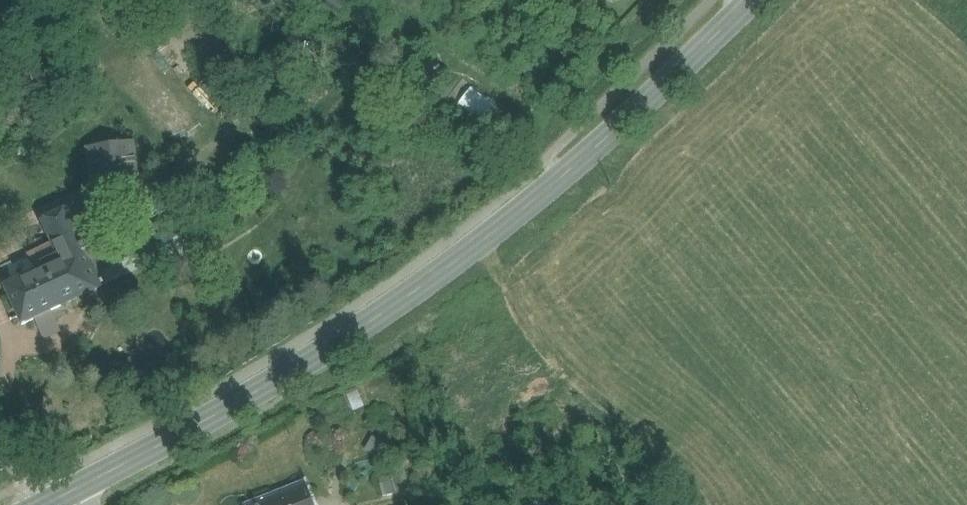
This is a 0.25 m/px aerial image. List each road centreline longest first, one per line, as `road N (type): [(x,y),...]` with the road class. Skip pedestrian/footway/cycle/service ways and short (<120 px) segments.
road 1 (secondary): [(753,0),(600,146),(429,288),(254,396),(69,495)]

